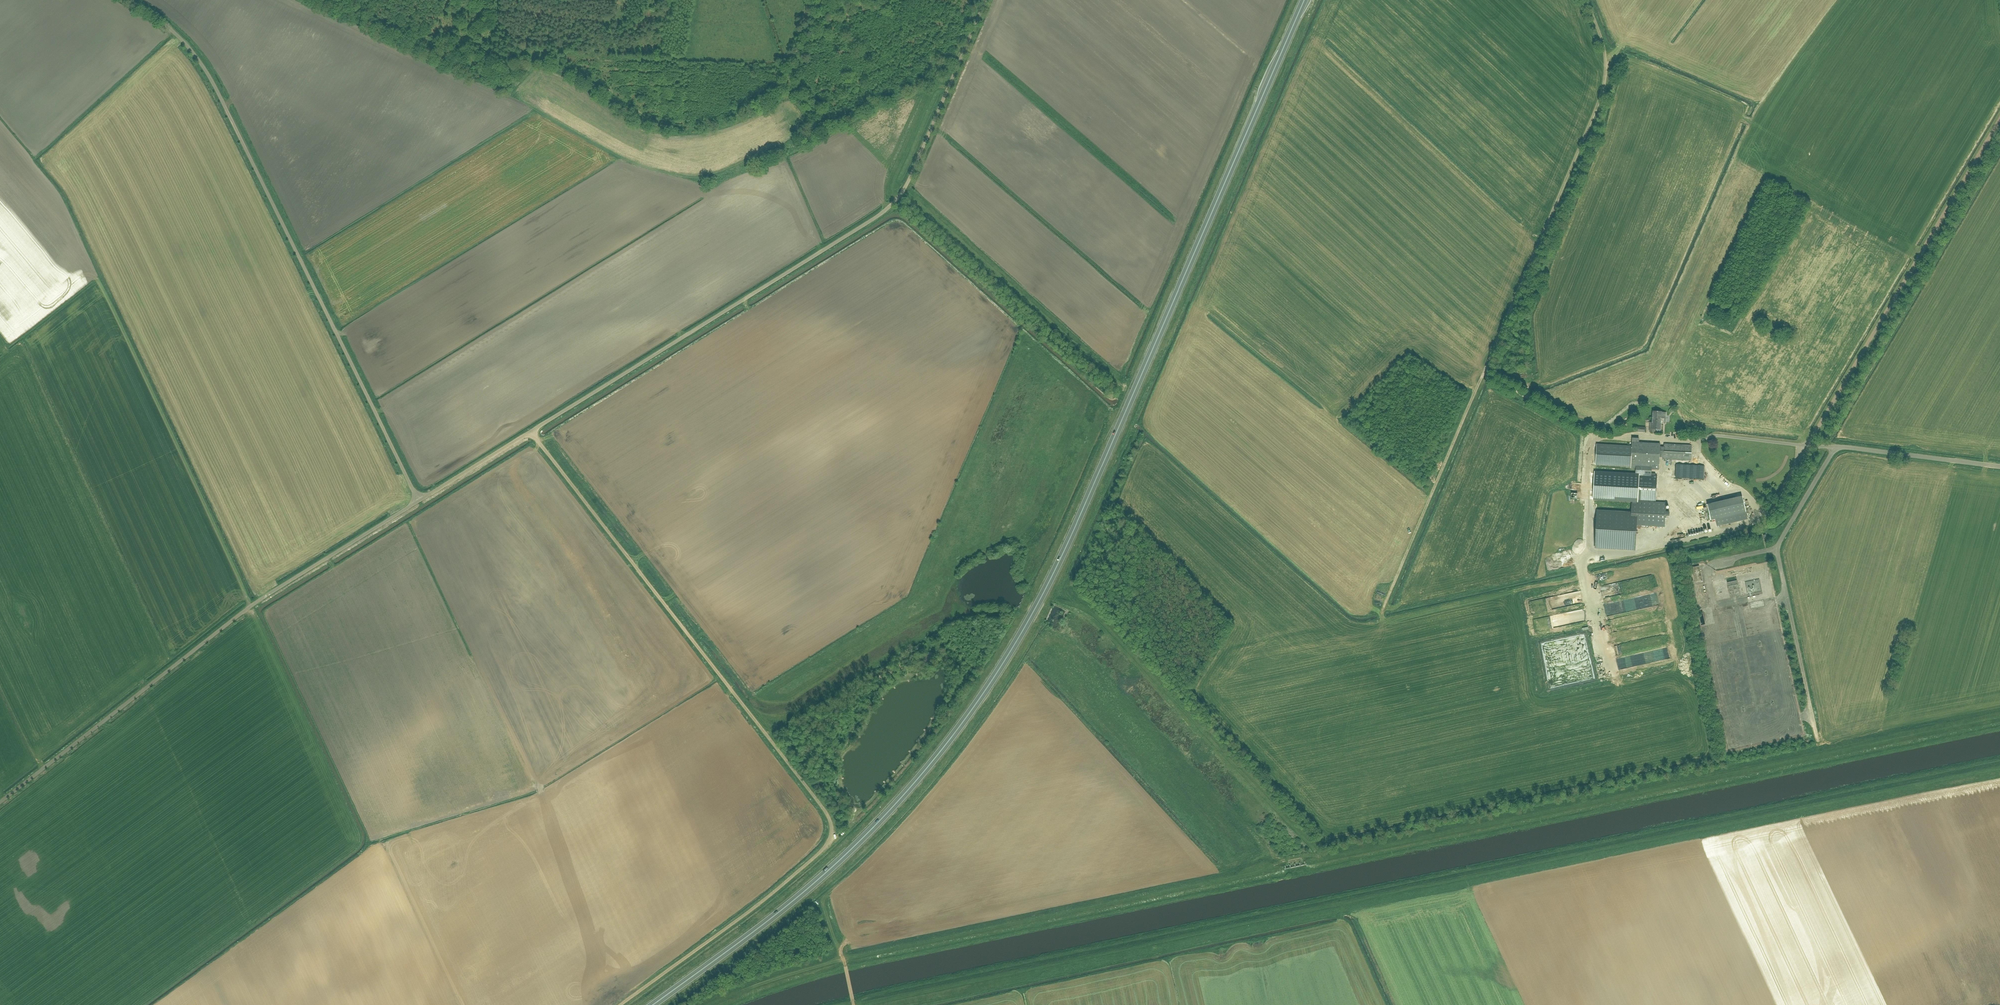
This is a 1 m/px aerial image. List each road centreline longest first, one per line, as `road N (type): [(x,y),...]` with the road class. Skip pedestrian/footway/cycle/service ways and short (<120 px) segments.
road 1 (trunk): [(652,1004),(836,862),(966,718),(1079,520),(1304,0)]
road 2 (unclassified): [(619,1004),(788,880),(828,843),(831,825),(531,432)]
road 3 (unclassified): [(531,432),(884,212),(910,178),(985,0)]
road 4 (unclassified): [(418,501),(211,80),(175,33),(129,0)]
road 5 (unclassified): [(0,802),(254,604),(418,501)]
road 6 (unclassified): [(1999,120),(1807,446)]
road 7 (track): [(900,194),(912,196),(1127,392)]
road 8 (track): [(1382,627),(1484,372)]
road 9 (unclassified): [(1835,447),(1999,467)]
road 10 (track): [(891,204),(935,92),(947,88)]
road 11 (unclassified): [(418,501),(531,432)]

